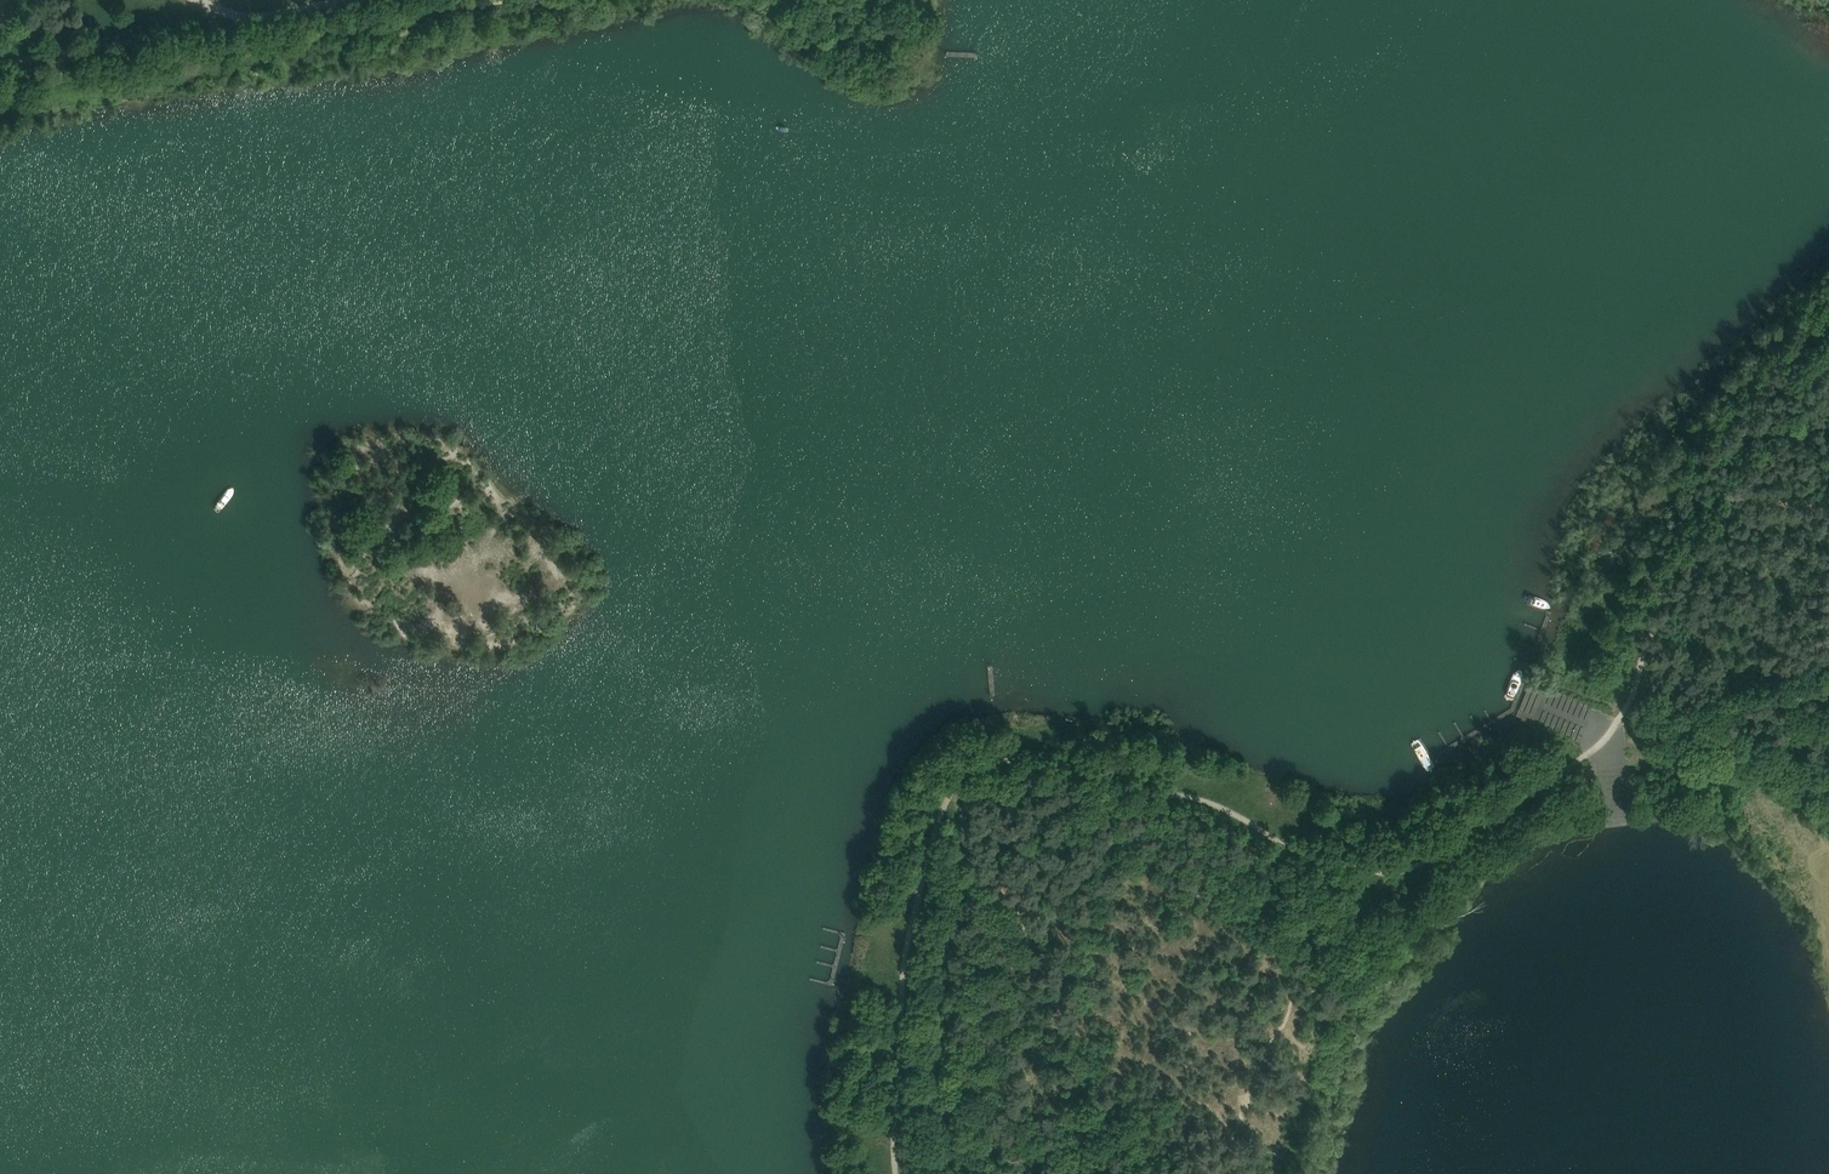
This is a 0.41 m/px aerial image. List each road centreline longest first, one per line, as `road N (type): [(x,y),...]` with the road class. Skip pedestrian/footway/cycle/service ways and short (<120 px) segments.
road 1 (unclassified): [(203,0),(243,18),(345,0)]

